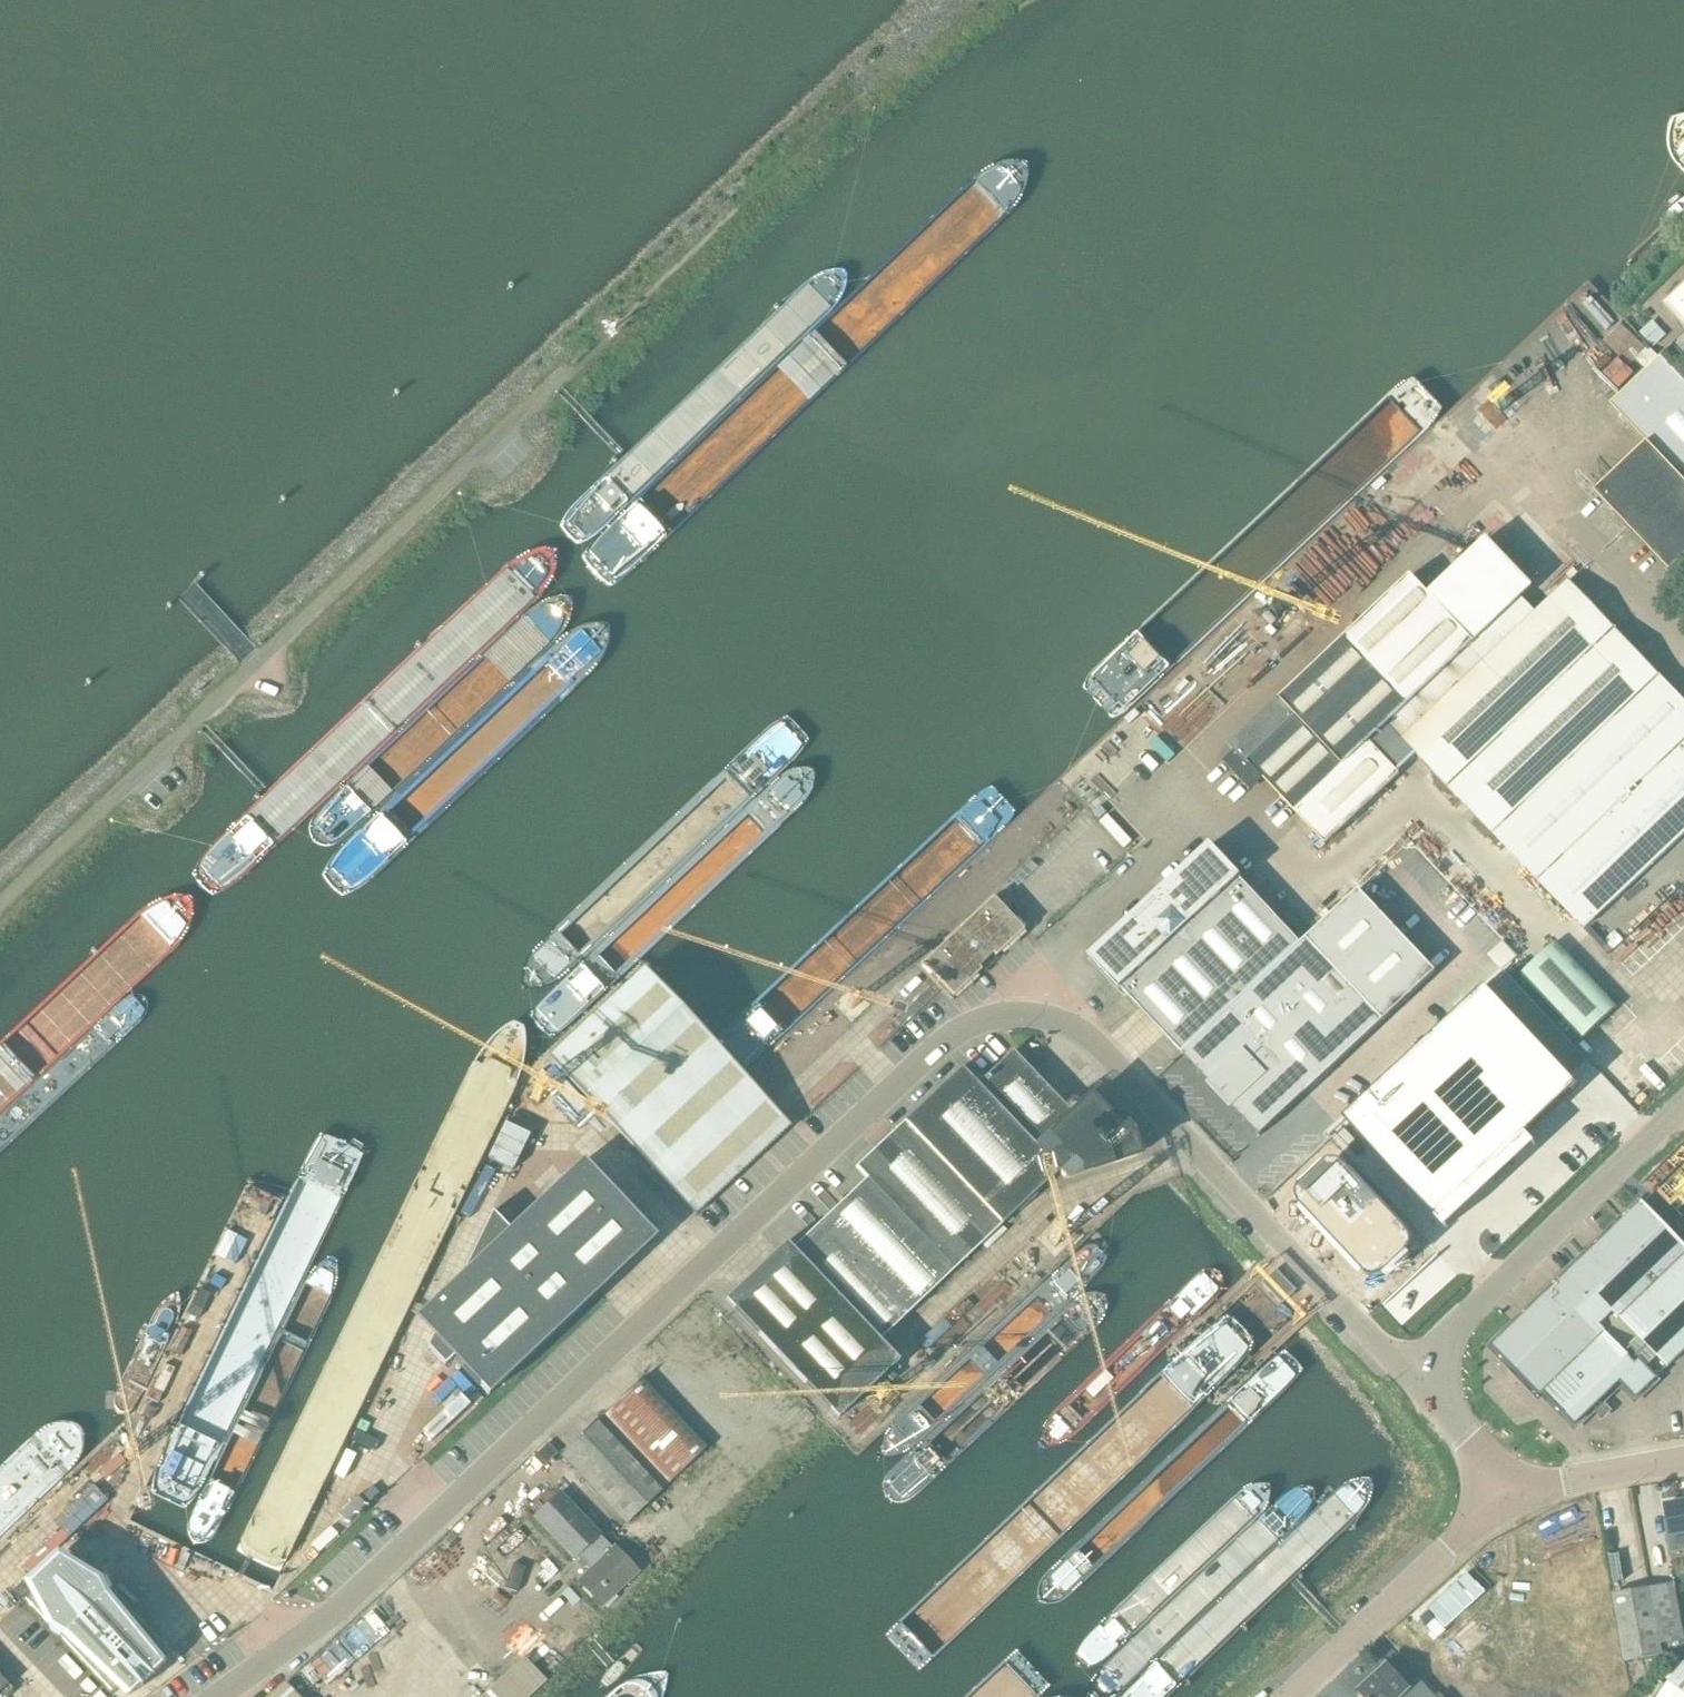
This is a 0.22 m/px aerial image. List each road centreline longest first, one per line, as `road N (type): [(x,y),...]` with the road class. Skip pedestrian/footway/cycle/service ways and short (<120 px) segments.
road 1 (unclassified): [(1406,1376),(1077,1027),(1034,1012),(985,1017),(942,1036),(342,1607),(219,1696)]
road 2 (unclassified): [(1406,1376),(1683,1094)]
road 3 (unclassified): [(1292,1696),(1488,1506)]
road 4 (unclassified): [(1488,1506),(1553,1481),(1683,1456)]
road 5 (unclassified): [(1488,1506),(1464,1446),(1406,1376)]
road 6 (unclassified): [(1587,536),(1683,638)]

